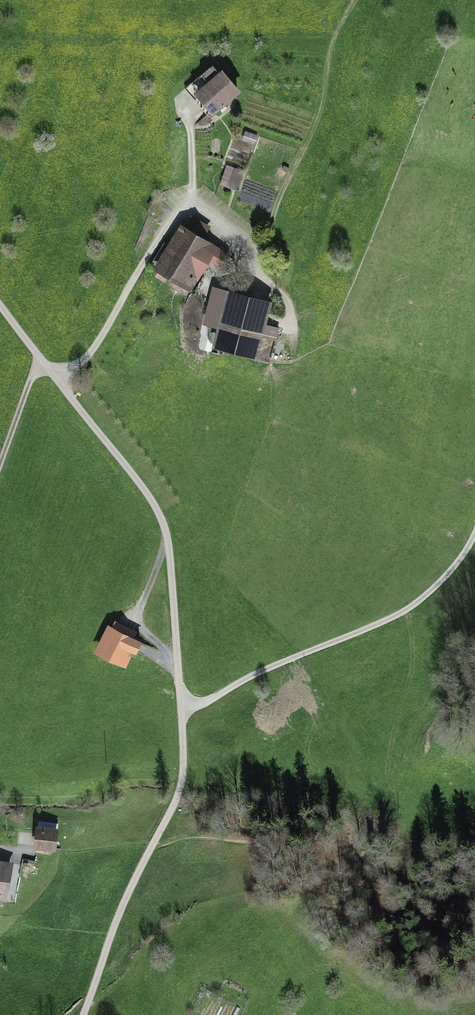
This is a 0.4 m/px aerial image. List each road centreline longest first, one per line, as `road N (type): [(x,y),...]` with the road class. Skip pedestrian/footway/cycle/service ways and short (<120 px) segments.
road 1 (unclassified): [(41,360),(165,523),(185,716),(187,786),(134,886),(89,1014)]
road 2 (track): [(474,545),(442,588),(389,620),(185,716)]

